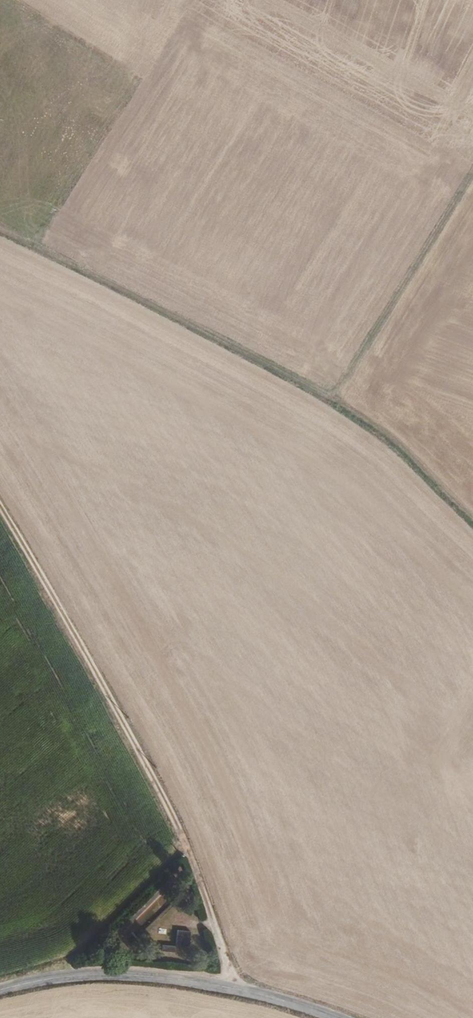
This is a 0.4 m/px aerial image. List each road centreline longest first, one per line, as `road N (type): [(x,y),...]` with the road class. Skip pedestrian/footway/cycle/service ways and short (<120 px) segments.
road 1 (track): [(230,988),(190,851),(59,587),(0,500)]
road 2 (track): [(336,400),(0,242)]
road 3 (tertiary): [(334,1017),(230,988),(144,976),(54,978),(0,990)]
road 4 (track): [(472,198),(427,279),(336,400)]
road 5 (track): [(336,400),(472,524)]

